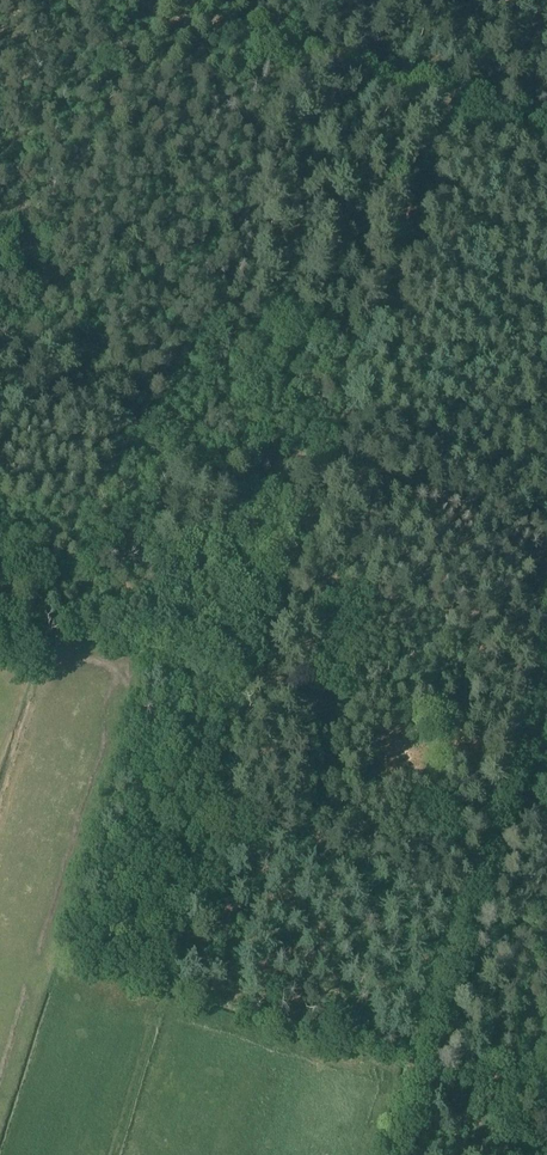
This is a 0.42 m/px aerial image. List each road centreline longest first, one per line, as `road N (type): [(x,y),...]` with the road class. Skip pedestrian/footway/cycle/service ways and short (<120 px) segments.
road 1 (track): [(546,603),(393,1154)]
road 2 (track): [(0,581),(390,723)]
road 3 (track): [(546,124),(163,0)]
road 4 (track): [(387,754),(390,723),(409,702),(452,701),(473,722),(472,764),(449,785),(418,786),(393,768)]

